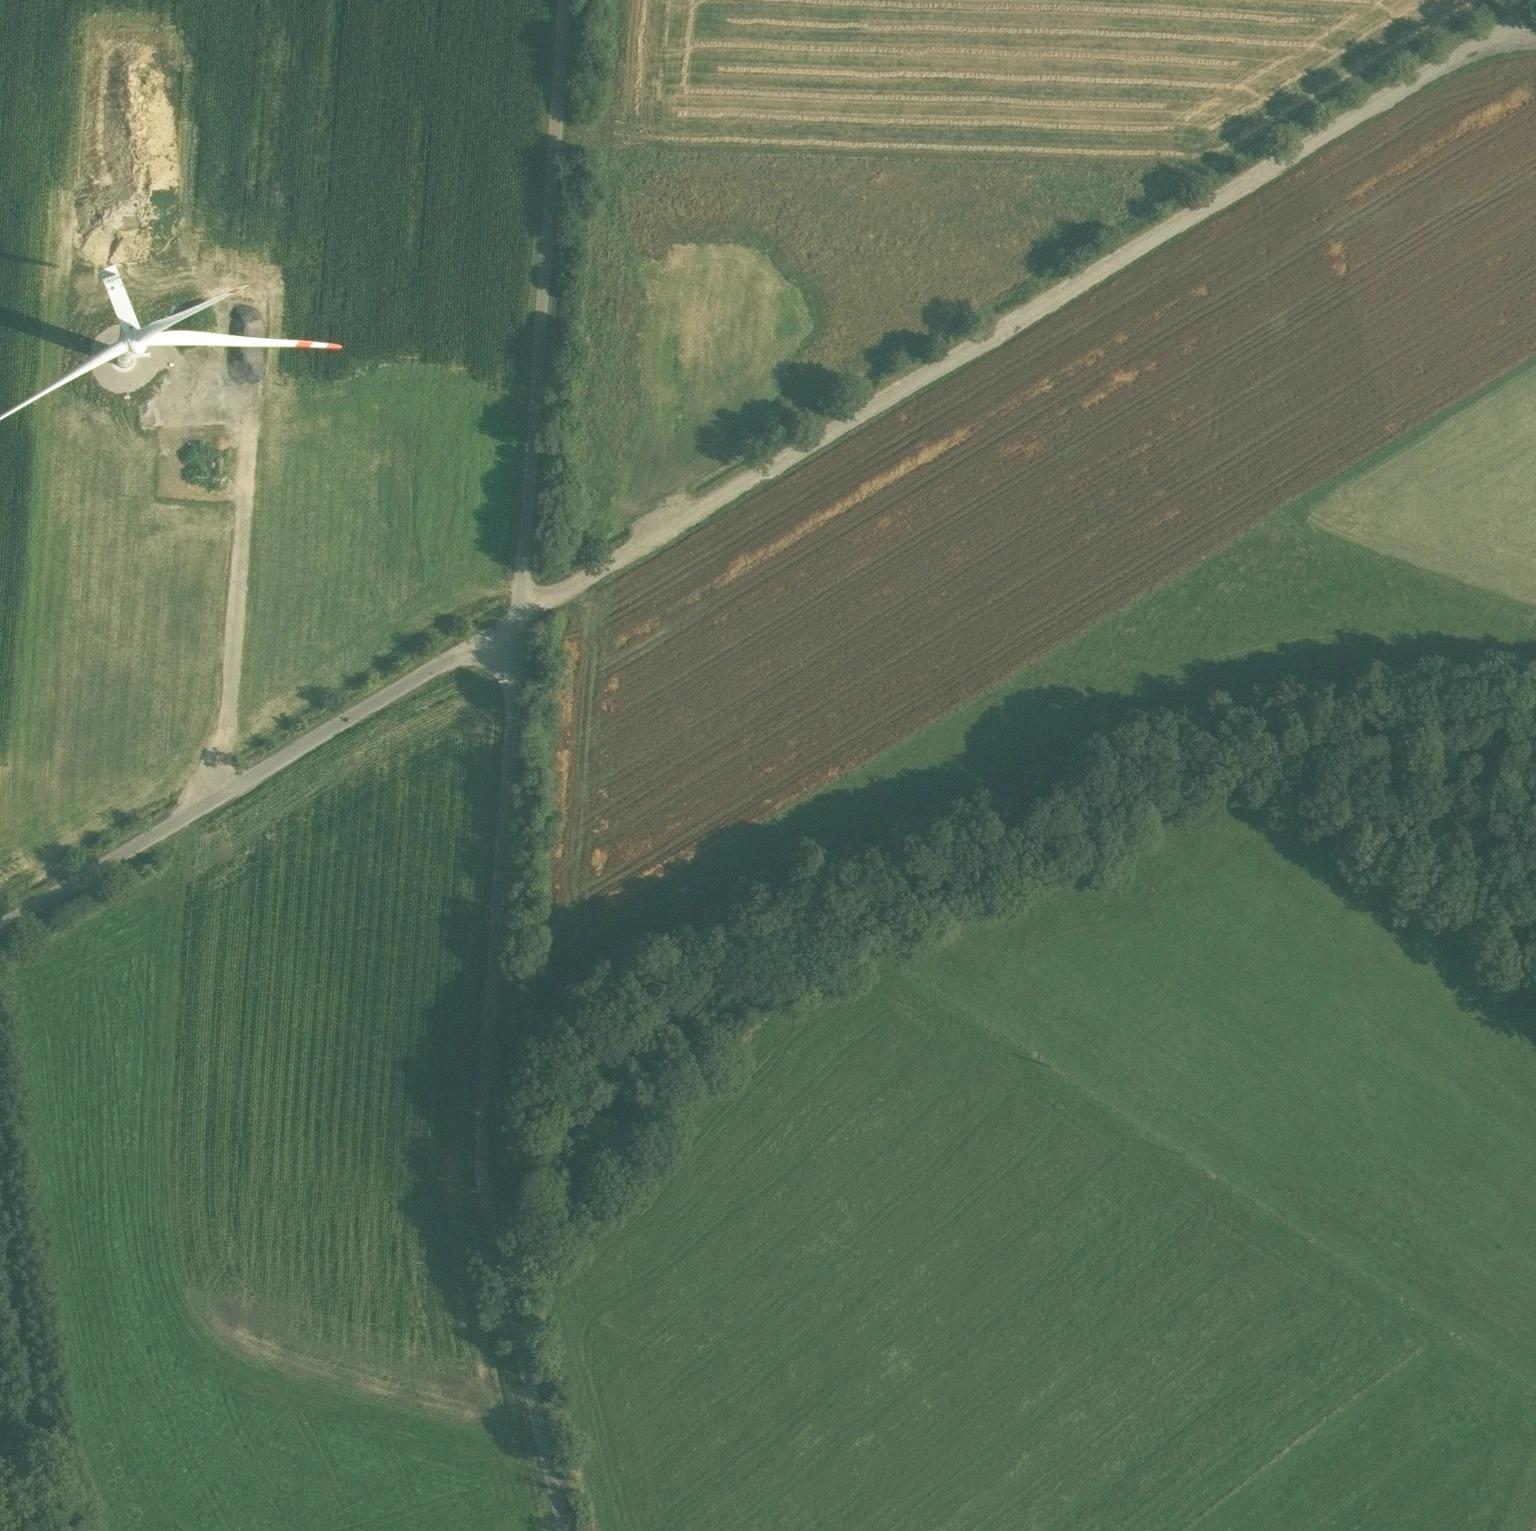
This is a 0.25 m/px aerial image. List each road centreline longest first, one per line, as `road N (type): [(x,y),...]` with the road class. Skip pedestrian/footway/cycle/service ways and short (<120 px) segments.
road 1 (track): [(1535,11),(1512,13),(523,605)]
road 2 (unclassified): [(569,1530),(487,1199),(520,645)]
road 3 (unclassified): [(520,645),(569,0)]
road 4 (unclassified): [(0,929),(447,659),(520,645)]
road 5 (track): [(222,795),(257,304)]

